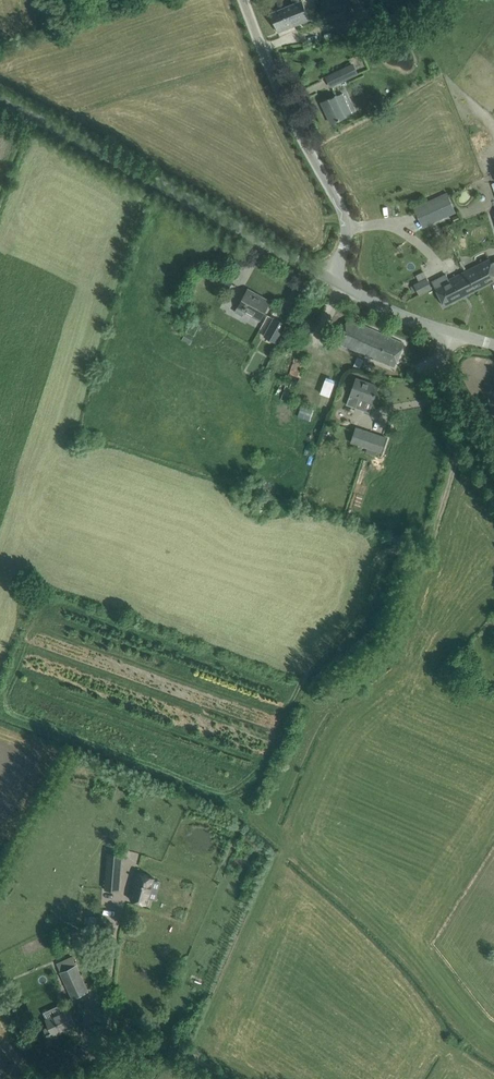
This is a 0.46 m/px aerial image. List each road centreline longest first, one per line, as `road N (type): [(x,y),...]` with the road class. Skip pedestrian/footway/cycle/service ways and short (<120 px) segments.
road 1 (unclassified): [(330,281),(0,102)]
road 2 (tertiary): [(330,281),(344,237),(333,196),(244,0)]
road 3 (track): [(49,1078),(99,1059),(186,1045),(252,1078)]
road 4 (tertiary): [(493,464),(445,373),(443,330)]
road 5 (tertiary): [(443,330),(330,281)]

